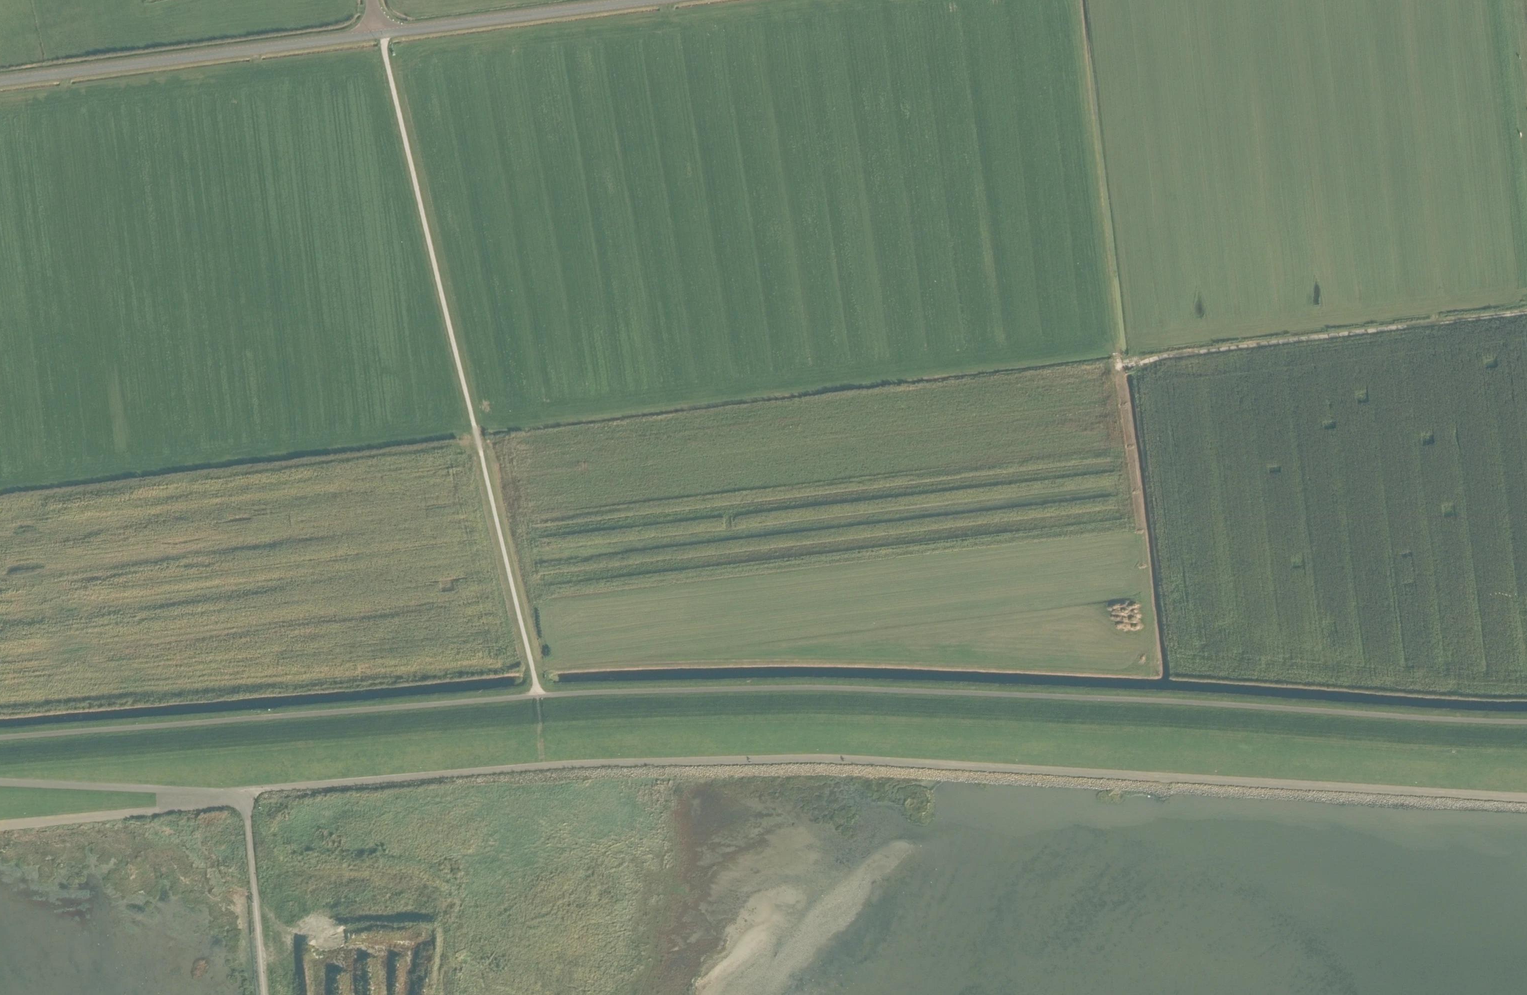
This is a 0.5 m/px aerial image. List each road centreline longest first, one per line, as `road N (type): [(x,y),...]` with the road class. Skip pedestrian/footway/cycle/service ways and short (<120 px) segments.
road 1 (tertiary): [(0,82),(381,35)]
road 2 (tertiary): [(381,35),(661,0)]
road 3 (unclassified): [(245,792),(0,782)]

